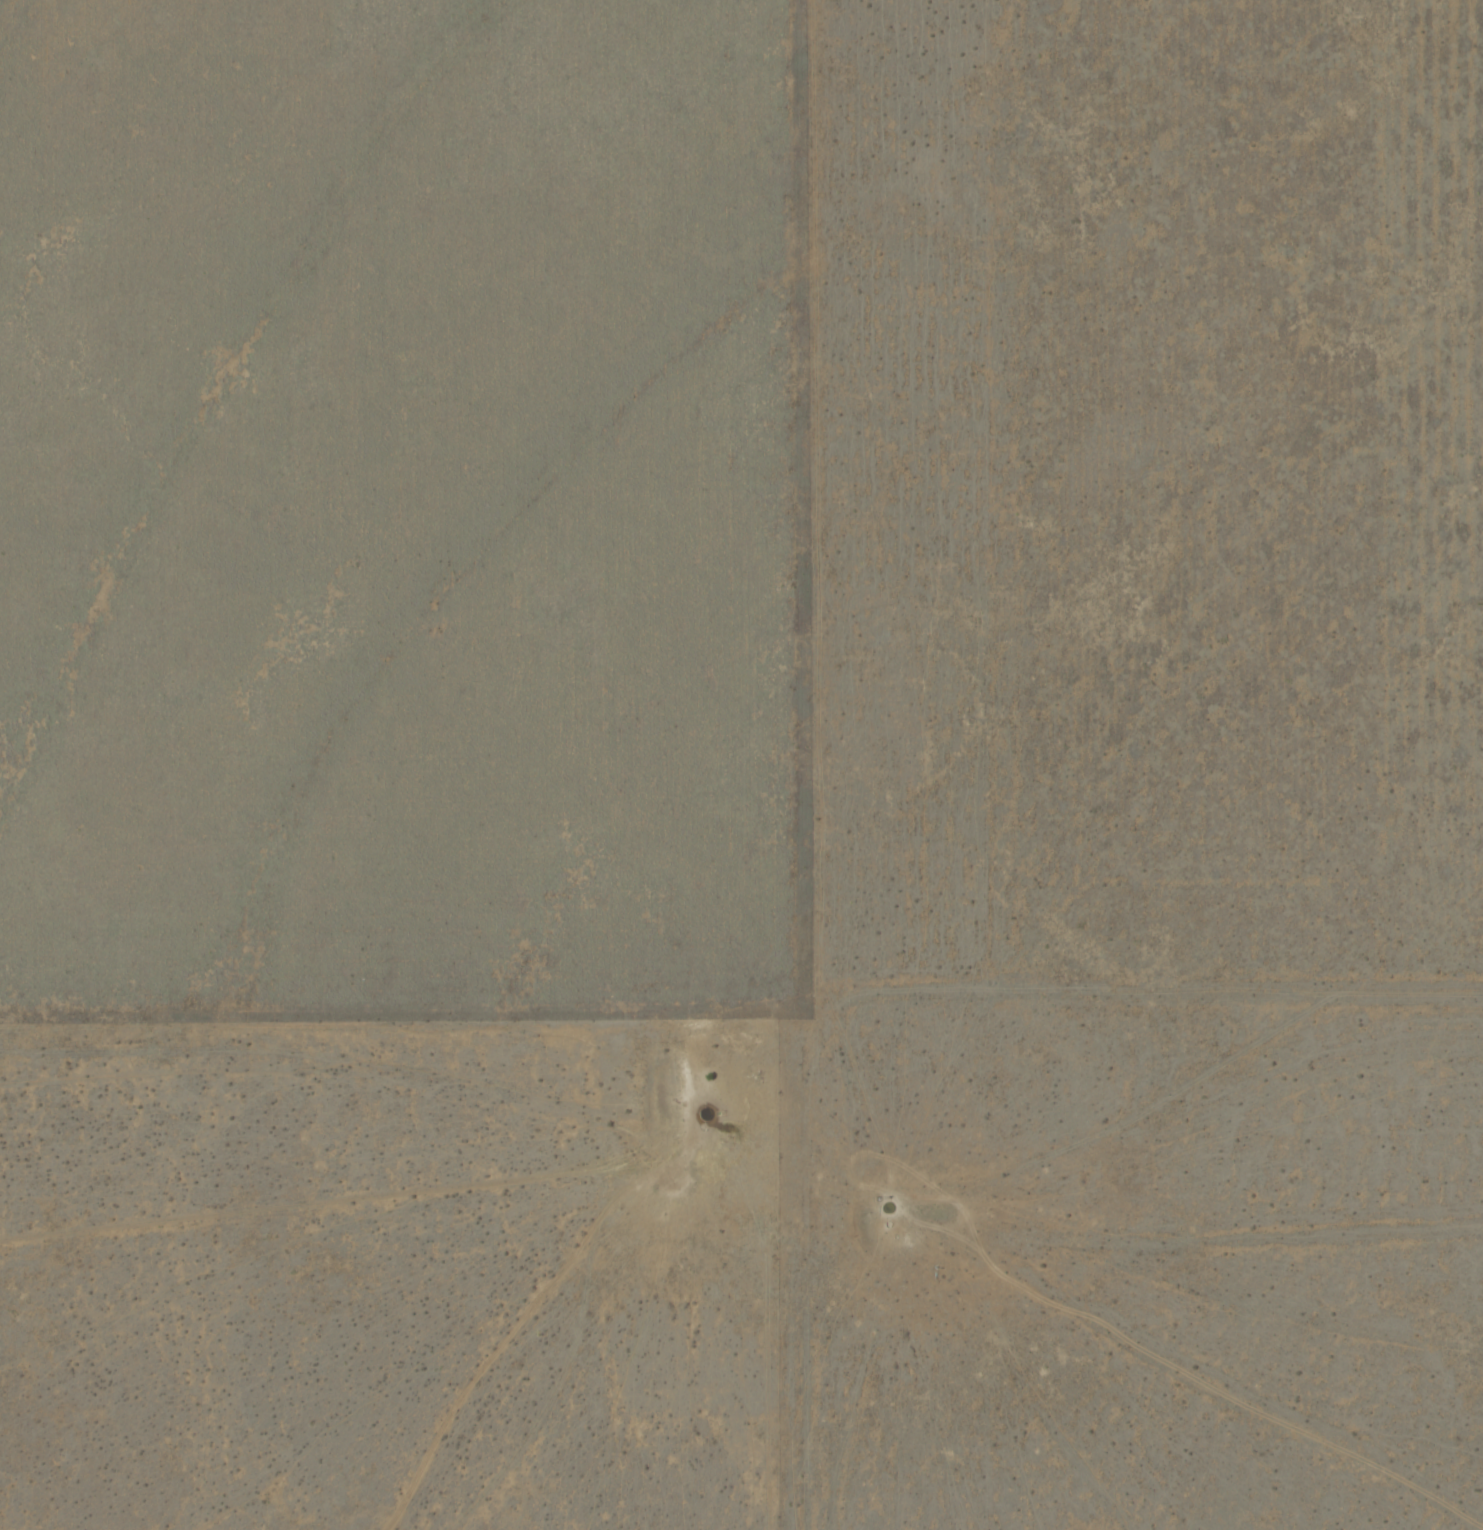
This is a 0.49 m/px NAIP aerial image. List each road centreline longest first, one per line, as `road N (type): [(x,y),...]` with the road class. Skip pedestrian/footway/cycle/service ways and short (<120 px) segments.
road 1 (track): [(556,1181),(515,1119),(365,1093),(0,1109)]

